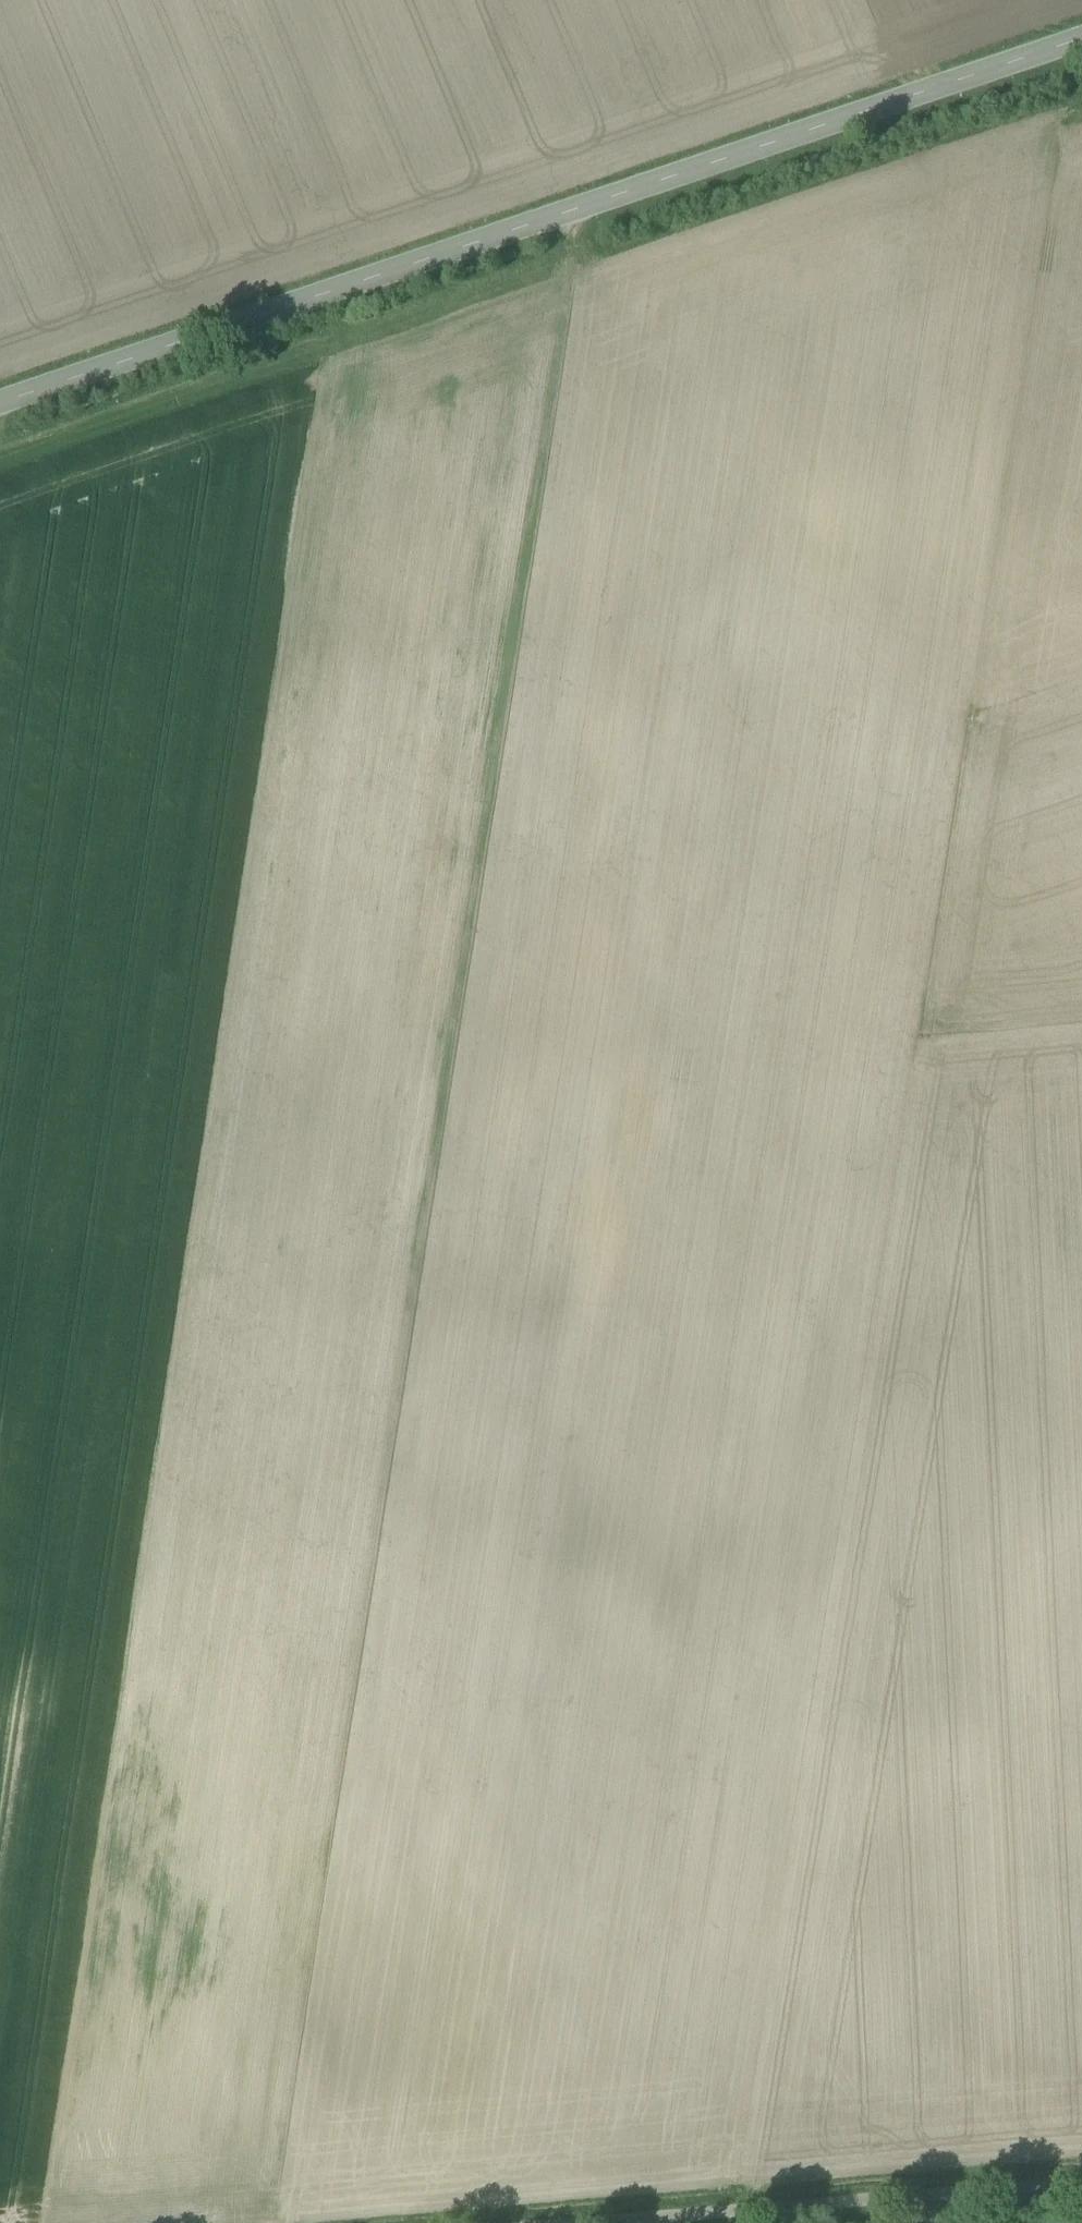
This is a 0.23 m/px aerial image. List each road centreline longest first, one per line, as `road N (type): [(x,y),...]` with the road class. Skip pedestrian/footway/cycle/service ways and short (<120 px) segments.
road 1 (tertiary): [(0,404),(1081,41)]
road 2 (unclassified): [(1081,2192),(681,2222)]

